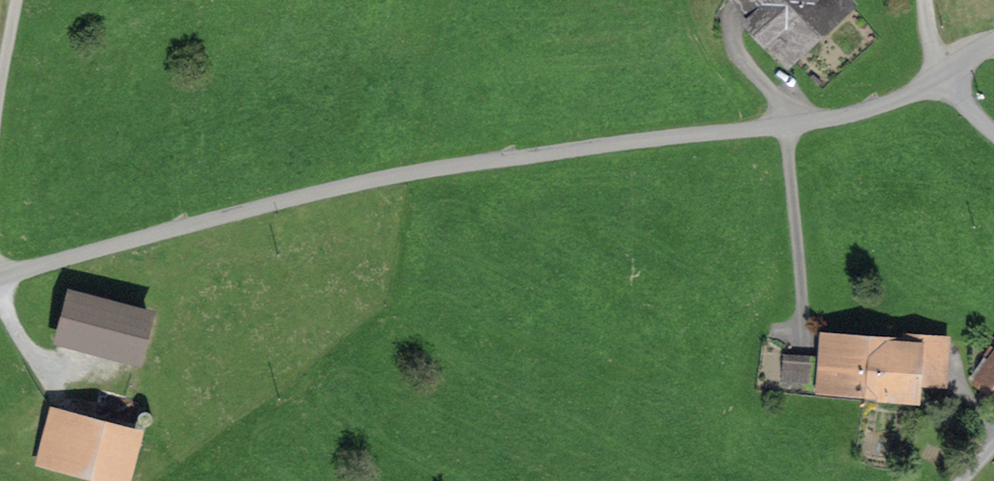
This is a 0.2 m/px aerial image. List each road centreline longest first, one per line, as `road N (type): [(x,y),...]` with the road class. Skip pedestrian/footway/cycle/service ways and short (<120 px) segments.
road 1 (unclassified): [(0,279),(417,173),(847,115),(945,77)]

